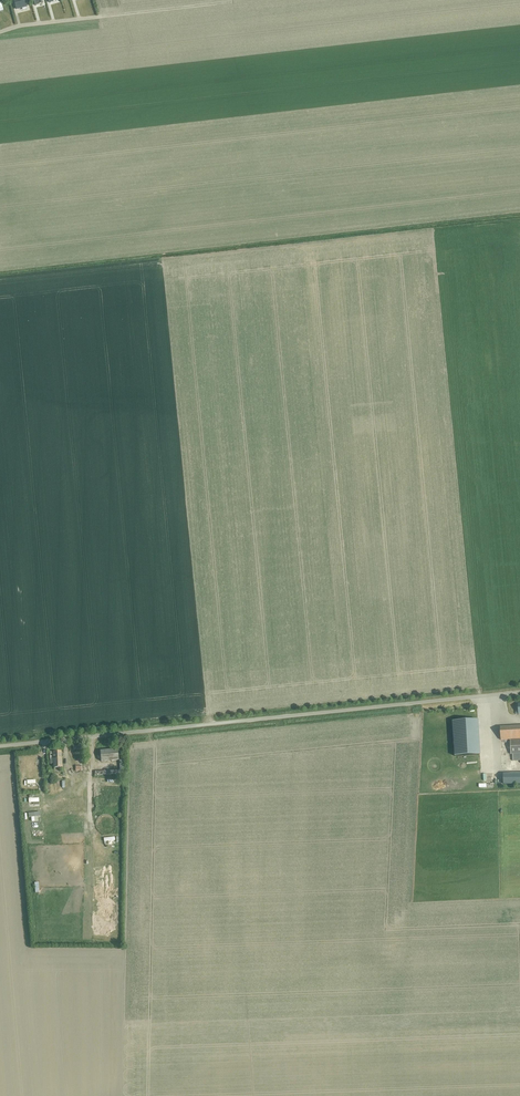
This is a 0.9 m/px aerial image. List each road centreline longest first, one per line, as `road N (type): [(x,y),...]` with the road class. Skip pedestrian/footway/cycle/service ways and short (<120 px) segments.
road 1 (unclassified): [(519,692),(0,746)]

